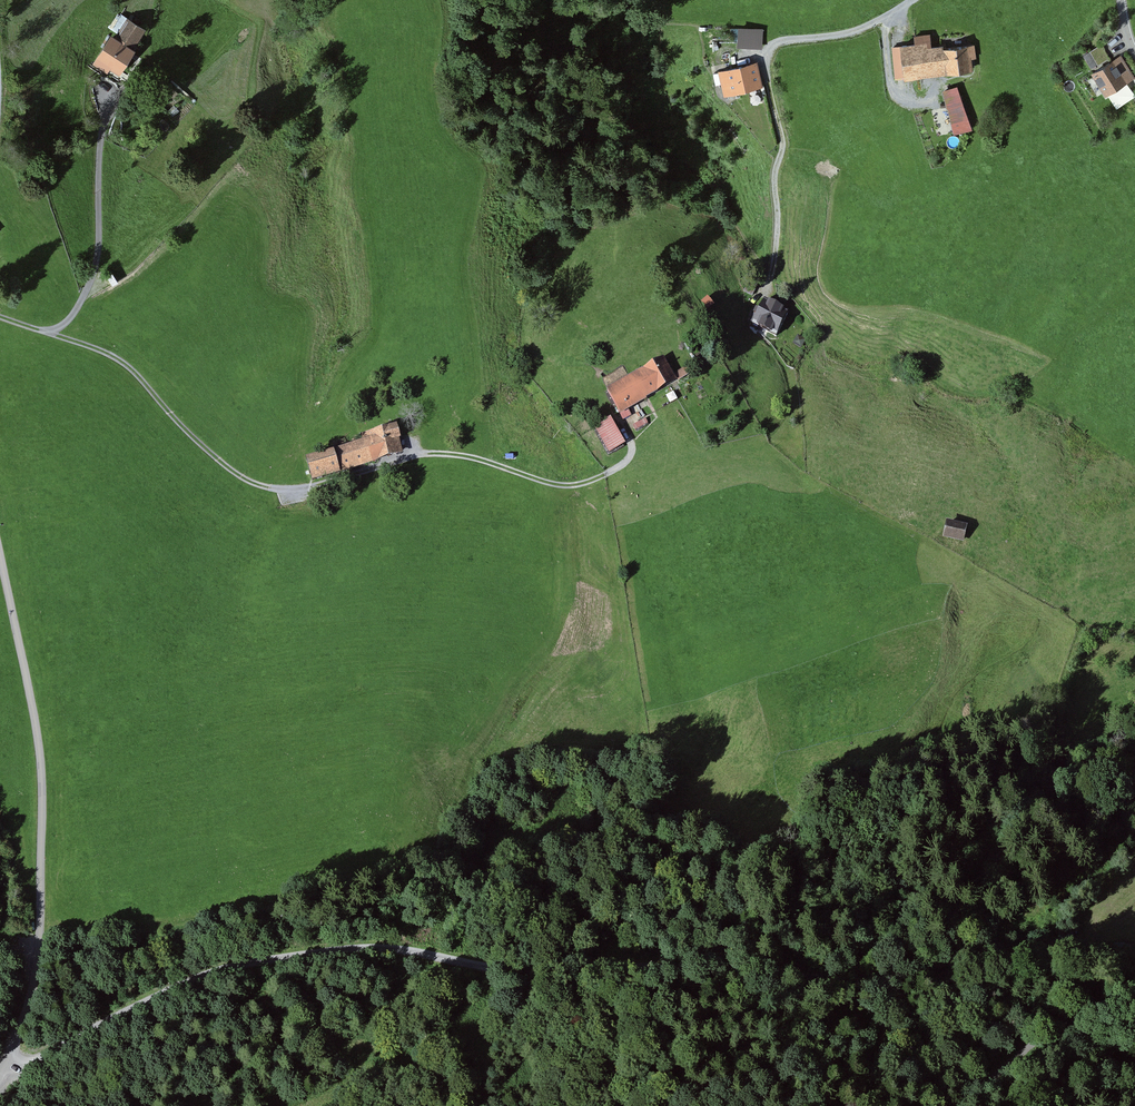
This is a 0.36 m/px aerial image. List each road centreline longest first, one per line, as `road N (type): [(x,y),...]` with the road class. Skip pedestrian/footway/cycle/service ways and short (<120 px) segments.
road 1 (track): [(1134,974),(1098,967),(828,975),(484,966),(375,947),(192,976),(34,1060),(10,1059)]
road 2 (track): [(0,319),(110,354),(197,442),(263,489),(307,489),(430,455),(485,461),(560,486),(589,483),(632,456),(621,423)]
road 3 (track): [(753,306),(770,289),(781,222),(775,182),(782,144),(767,53),(782,43),(854,33),(916,0)]
road 4 (unclassified): [(0,557),(43,768),(39,947)]
road 5 (track): [(50,334),(73,315),(94,273),(99,155),(120,89)]
road 6 (track): [(1134,992),(1074,1014),(955,1105)]
road 7 (track): [(39,947),(33,988),(0,1076)]

